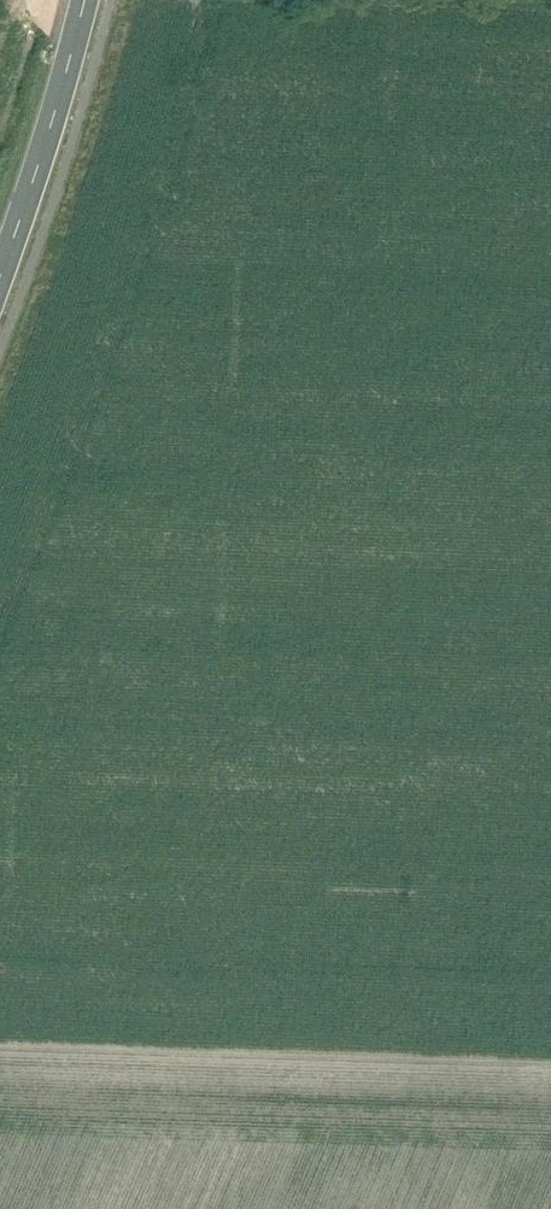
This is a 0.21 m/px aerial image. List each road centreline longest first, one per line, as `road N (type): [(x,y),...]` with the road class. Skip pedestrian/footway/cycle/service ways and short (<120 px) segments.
road 1 (tertiary): [(0,219),(77,0)]

